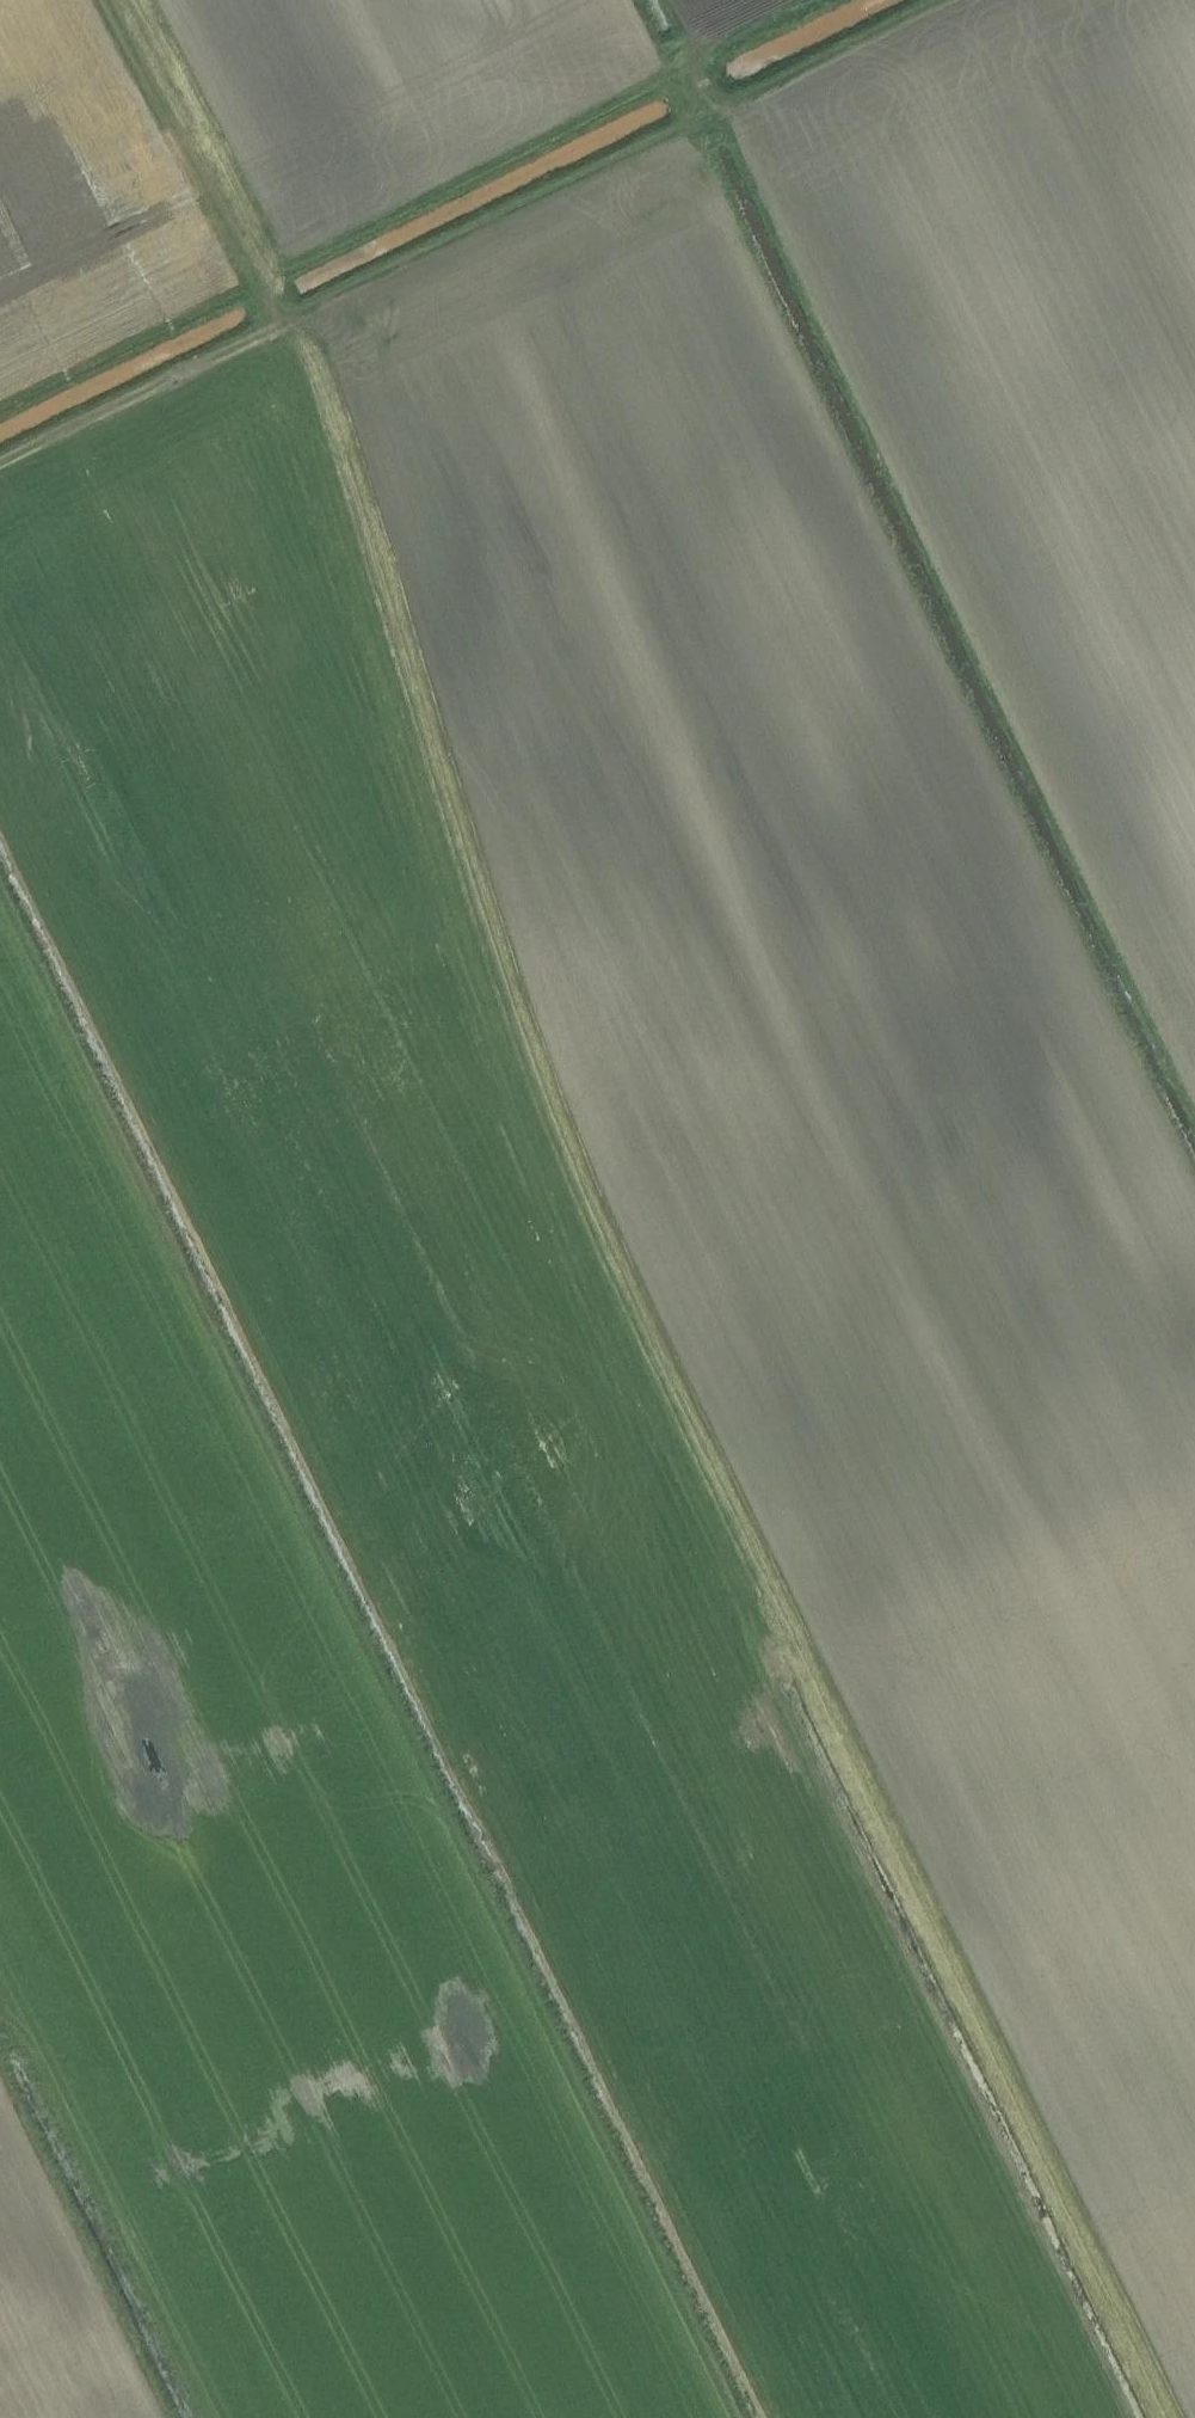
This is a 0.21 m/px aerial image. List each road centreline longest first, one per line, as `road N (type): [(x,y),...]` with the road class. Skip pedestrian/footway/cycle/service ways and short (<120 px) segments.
road 1 (track): [(0,465),(943,0)]
road 2 (track): [(261,334),(256,293),(109,0)]

